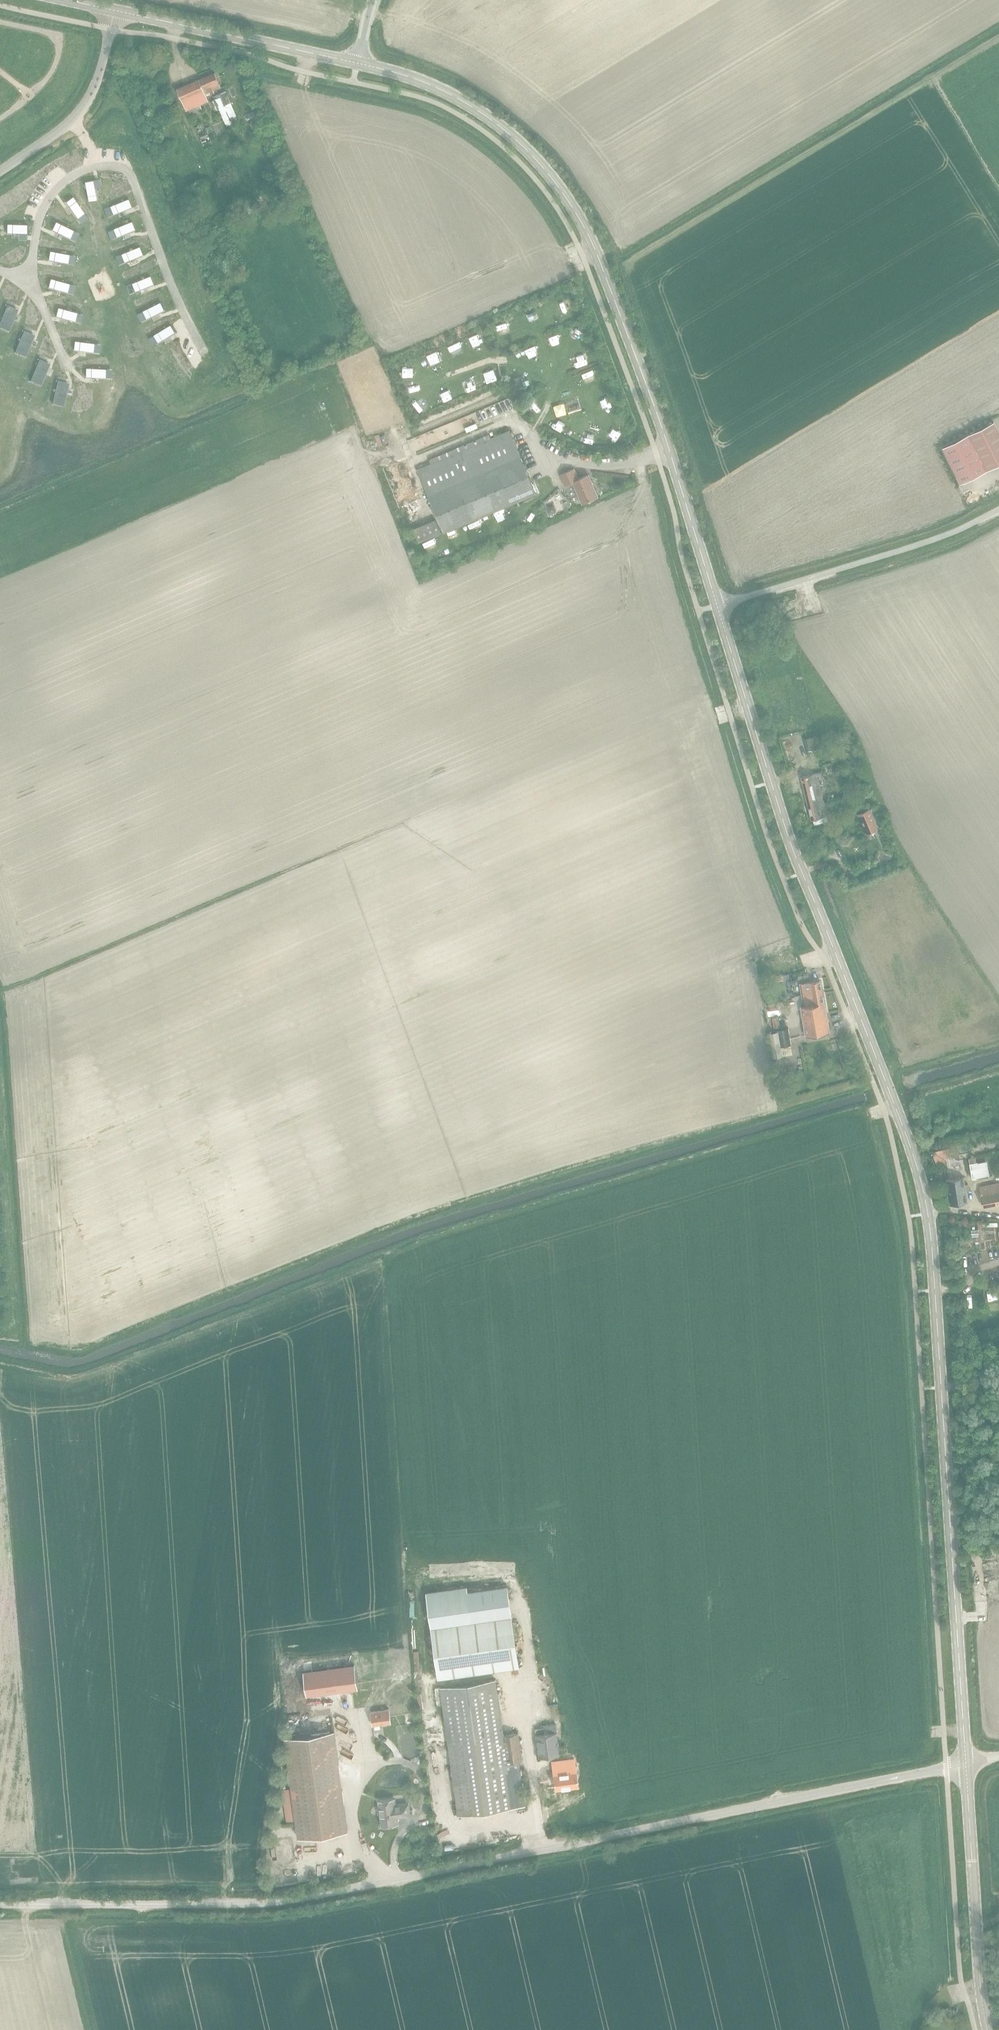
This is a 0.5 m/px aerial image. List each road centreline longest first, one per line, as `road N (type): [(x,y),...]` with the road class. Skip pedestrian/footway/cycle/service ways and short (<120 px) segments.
road 1 (secondary): [(965,1764),(927,1213),(896,1105),(792,849),(716,604)]
road 2 (unclassified): [(0,1904),(279,1901),(965,1764)]
road 3 (secondary): [(716,604),(578,214),(502,127),(452,93),(358,62)]
road 4 (unclassified): [(716,604),(916,546),(998,509)]
road 5 (secondary): [(987,2029),(965,1764)]
road 6 (secondary): [(358,62),(114,10)]
road 7 (unclassified): [(0,171),(85,105),(114,10)]

